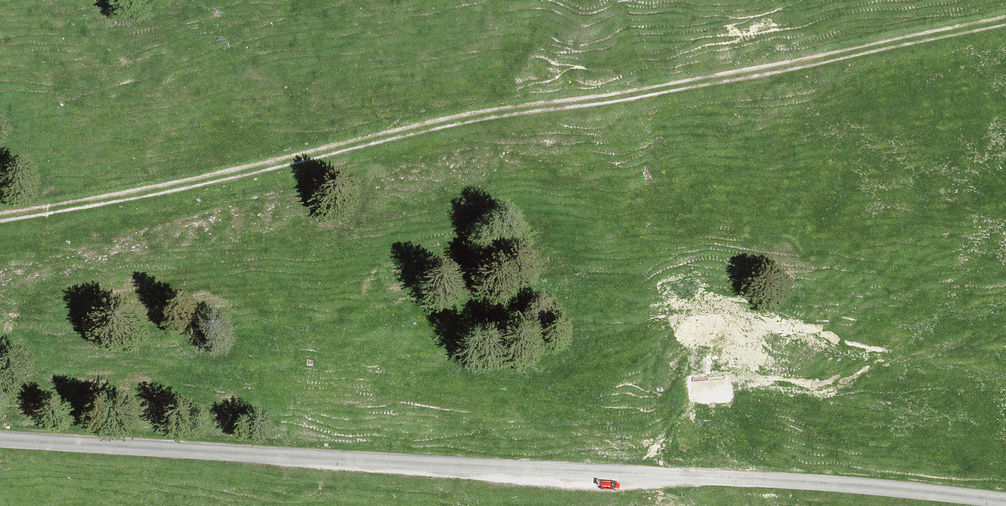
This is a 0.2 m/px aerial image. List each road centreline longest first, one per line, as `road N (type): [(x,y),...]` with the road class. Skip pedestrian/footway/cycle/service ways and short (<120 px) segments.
road 1 (track): [(0,225),(325,160),(473,113),(652,89),(1005,18)]
road 2 (unclassified): [(1005,502),(859,484),(0,441)]

